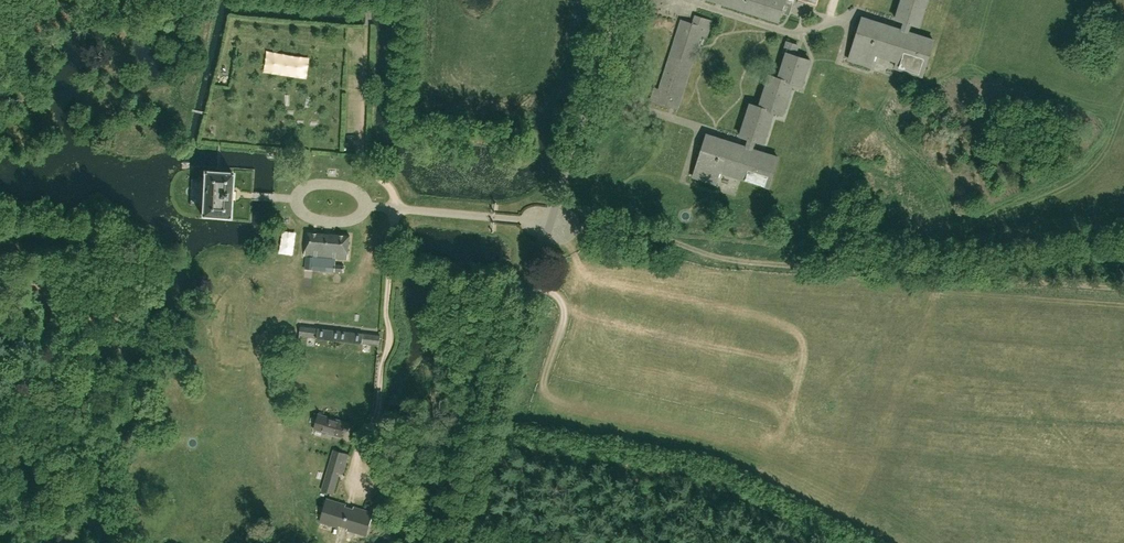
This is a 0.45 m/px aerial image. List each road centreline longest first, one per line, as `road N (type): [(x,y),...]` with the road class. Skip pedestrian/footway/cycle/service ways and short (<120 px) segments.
road 1 (track): [(550,223),(643,234),(755,265),(1123,289)]
road 2 (unclassified): [(450,542),(622,0)]

